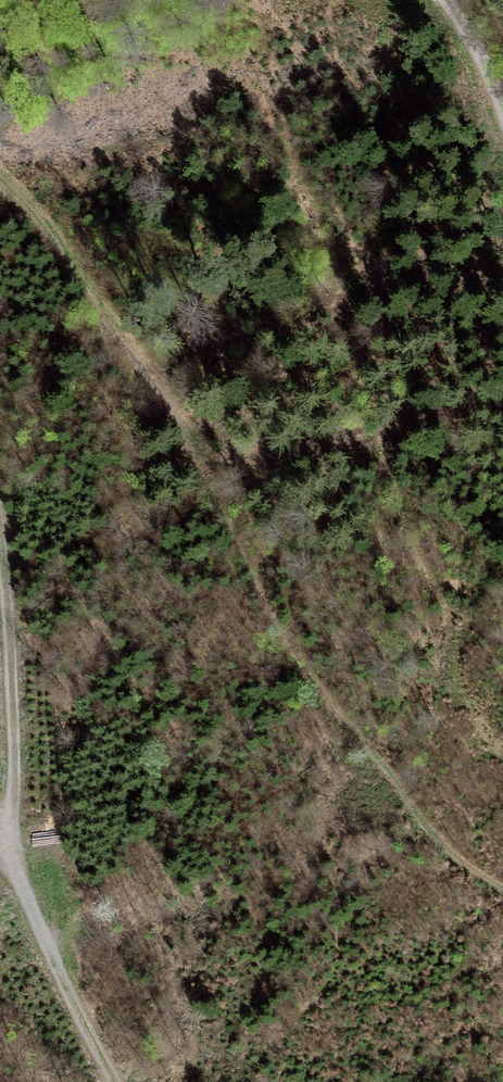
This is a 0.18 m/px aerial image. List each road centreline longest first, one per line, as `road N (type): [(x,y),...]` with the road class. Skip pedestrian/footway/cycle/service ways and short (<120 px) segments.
road 1 (track): [(0,176),(113,316),(213,468),(246,555),(308,670),(467,867),(502,888)]
road 2 (track): [(11,852),(15,676),(0,501)]
road 3 (track): [(11,852),(114,1081)]
road 4 (track): [(502,105),(444,0)]

